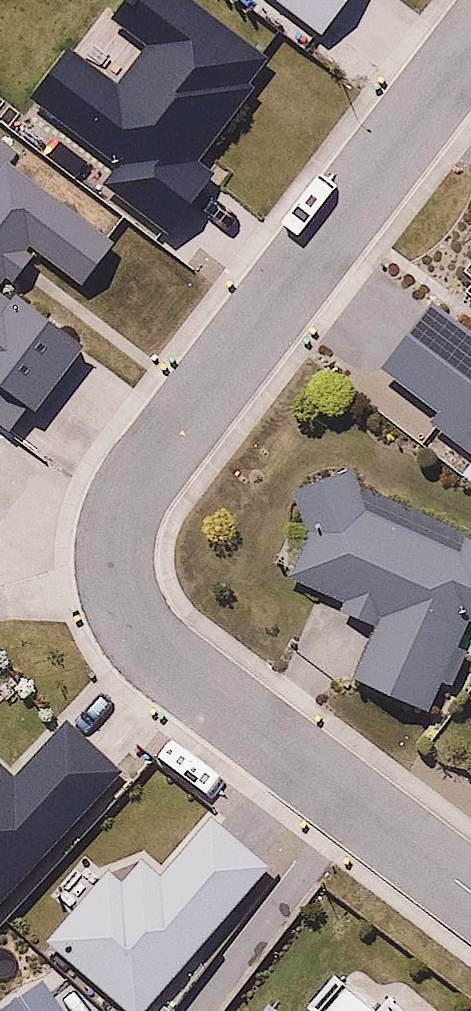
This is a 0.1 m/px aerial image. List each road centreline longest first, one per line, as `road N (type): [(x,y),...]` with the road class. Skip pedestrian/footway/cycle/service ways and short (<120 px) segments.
road 1 (residential): [(470,49),(151,468),(113,560),(122,608),(144,641),(470,893)]

